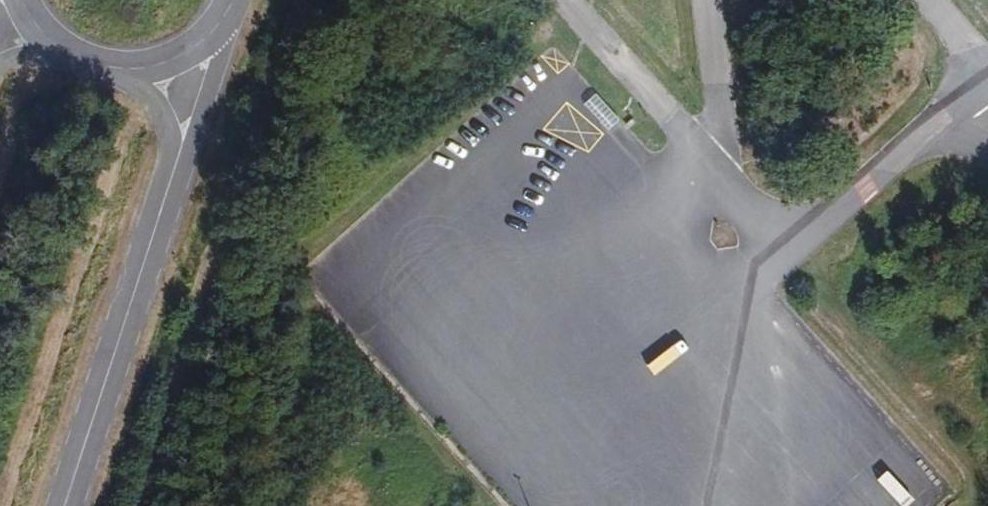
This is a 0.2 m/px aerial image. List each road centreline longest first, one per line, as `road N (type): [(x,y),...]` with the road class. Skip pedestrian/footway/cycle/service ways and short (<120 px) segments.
road 1 (unclassified): [(66,505),(183,146)]

